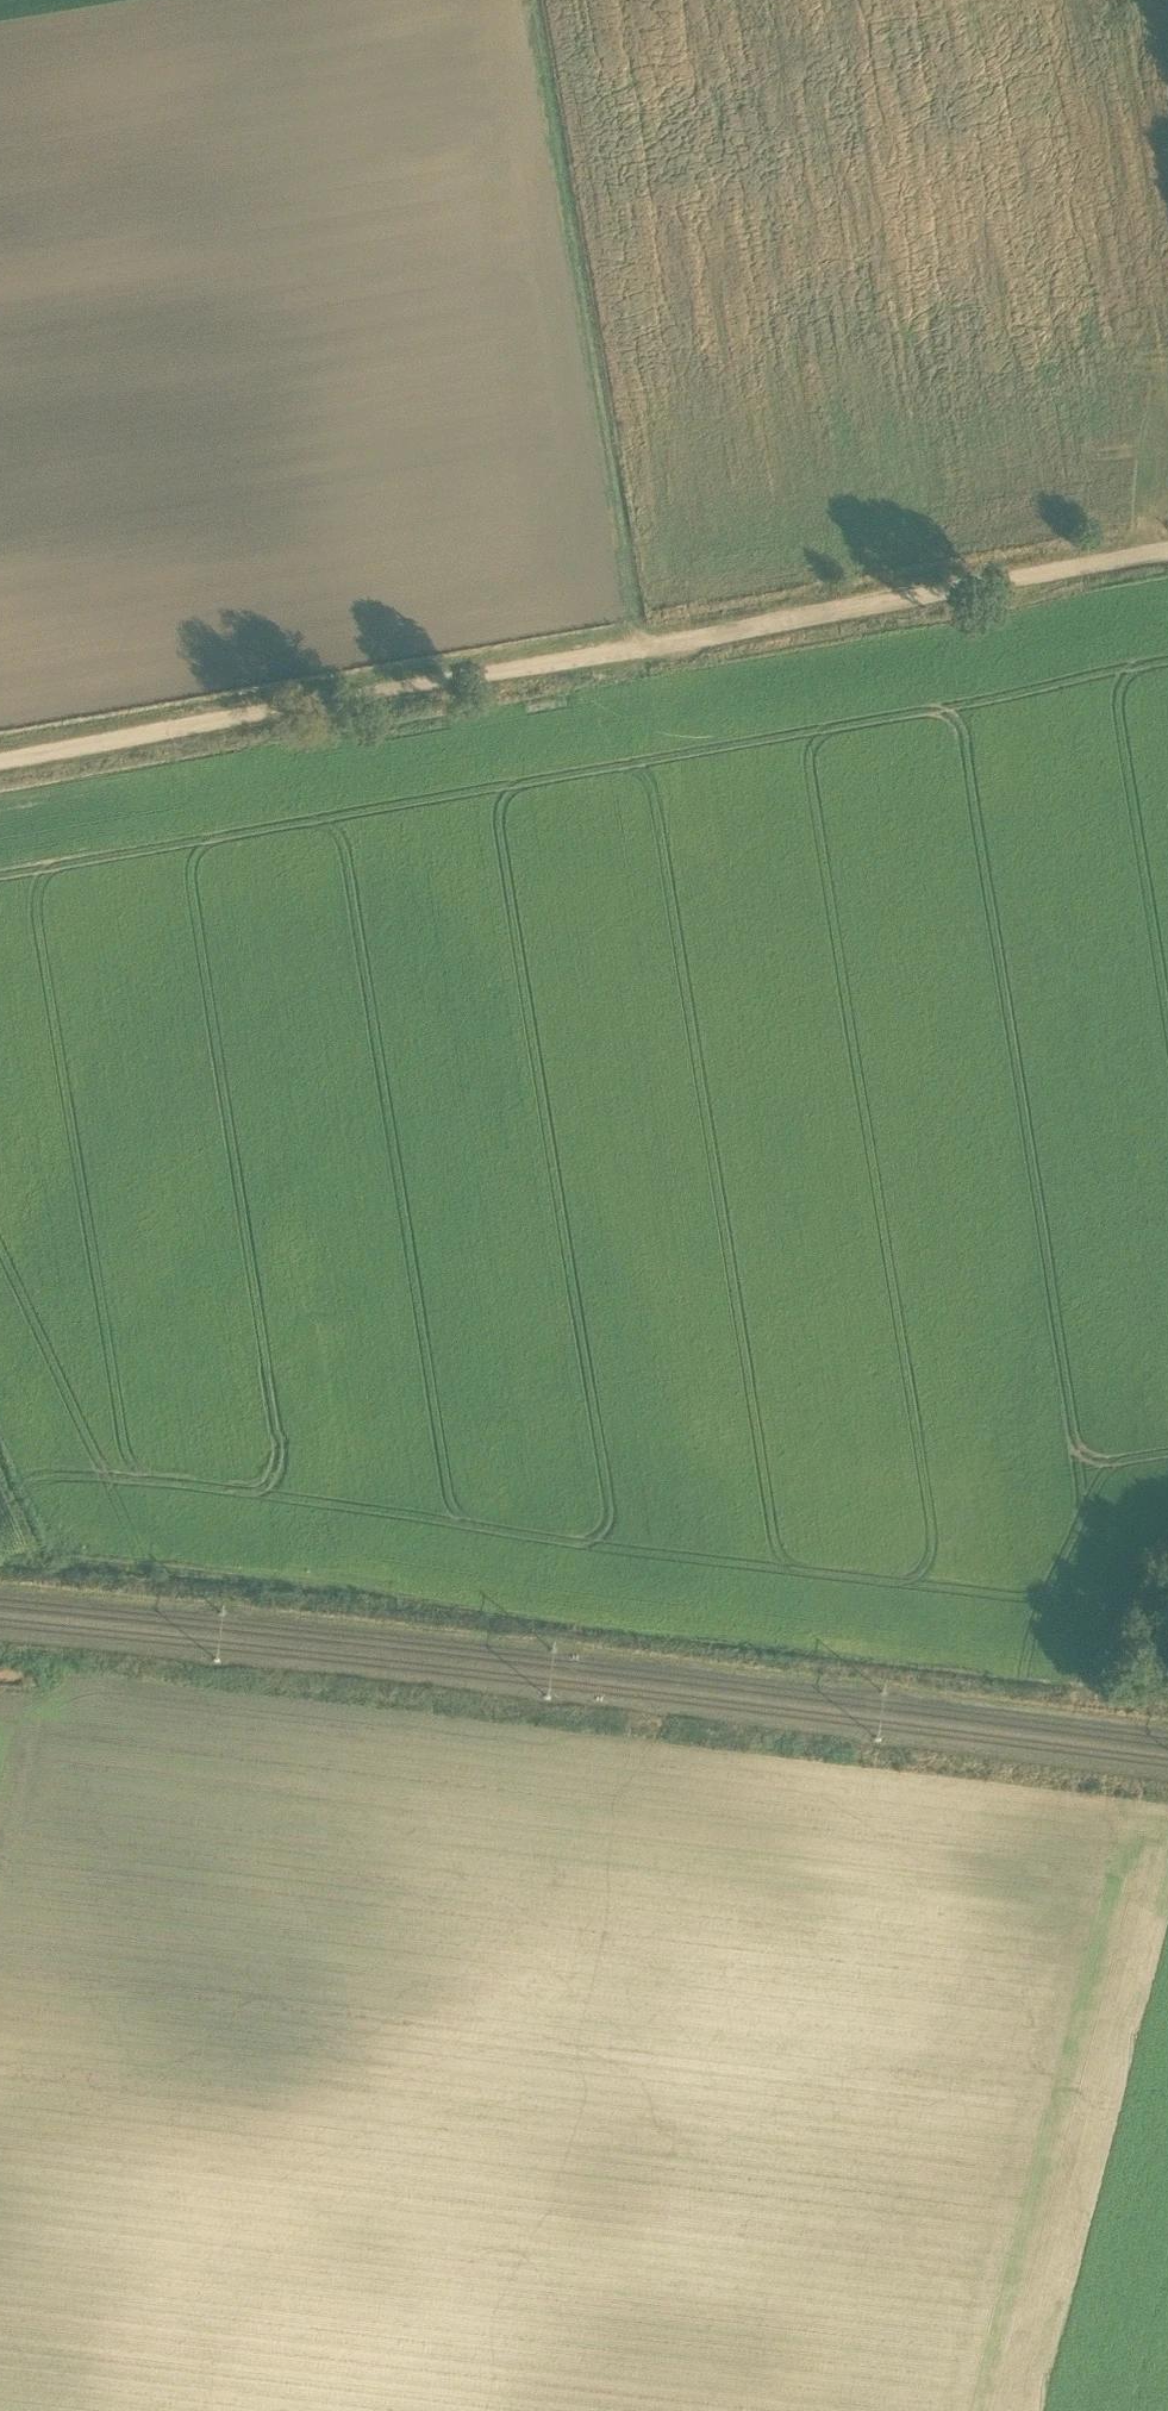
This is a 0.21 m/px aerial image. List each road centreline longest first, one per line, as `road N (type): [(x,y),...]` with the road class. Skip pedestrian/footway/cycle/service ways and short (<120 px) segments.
road 1 (track): [(1167,558),(0,765)]

